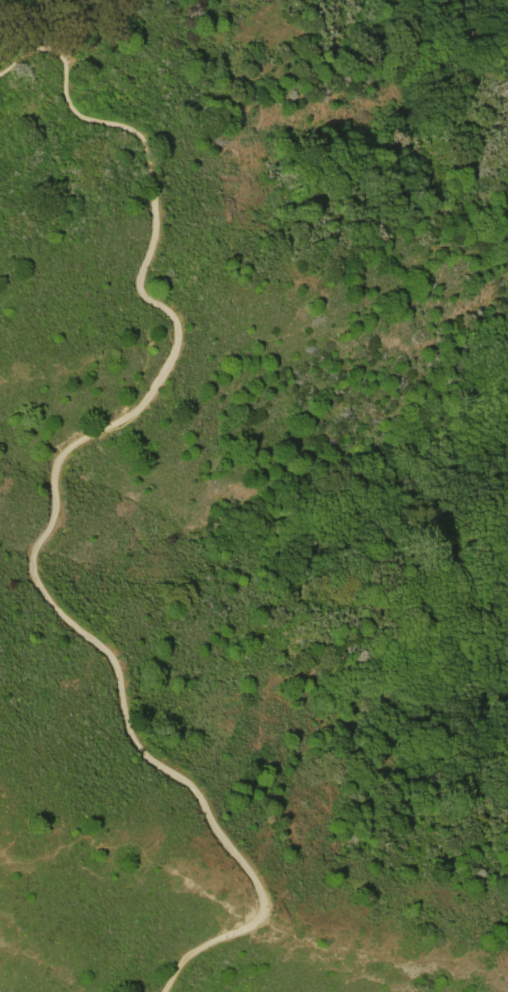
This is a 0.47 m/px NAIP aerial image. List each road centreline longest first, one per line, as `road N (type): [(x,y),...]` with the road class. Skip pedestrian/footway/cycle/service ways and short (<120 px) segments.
road 1 (track): [(0,73),(37,51),(57,53),(72,109),(137,135),(149,166),(153,221),(144,292),(174,311),(183,331),(173,362),(134,412),(78,437),(52,459),(48,517),(26,556),(44,600),(117,669),(139,749),(190,785),(257,887),(253,921),(185,956),(162,991)]

